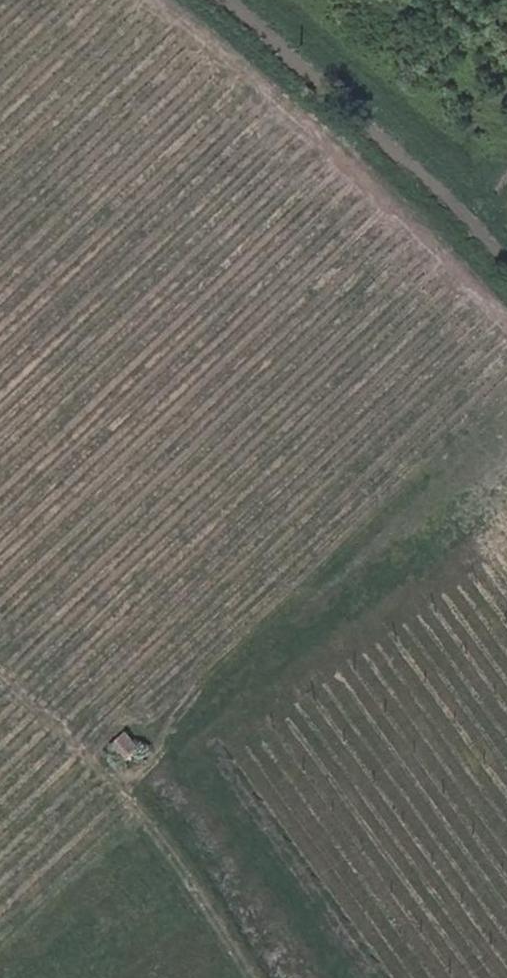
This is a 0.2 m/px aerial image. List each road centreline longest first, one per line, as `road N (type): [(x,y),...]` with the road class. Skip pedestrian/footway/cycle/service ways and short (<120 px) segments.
road 1 (track): [(0,675),(176,847),(263,977)]

